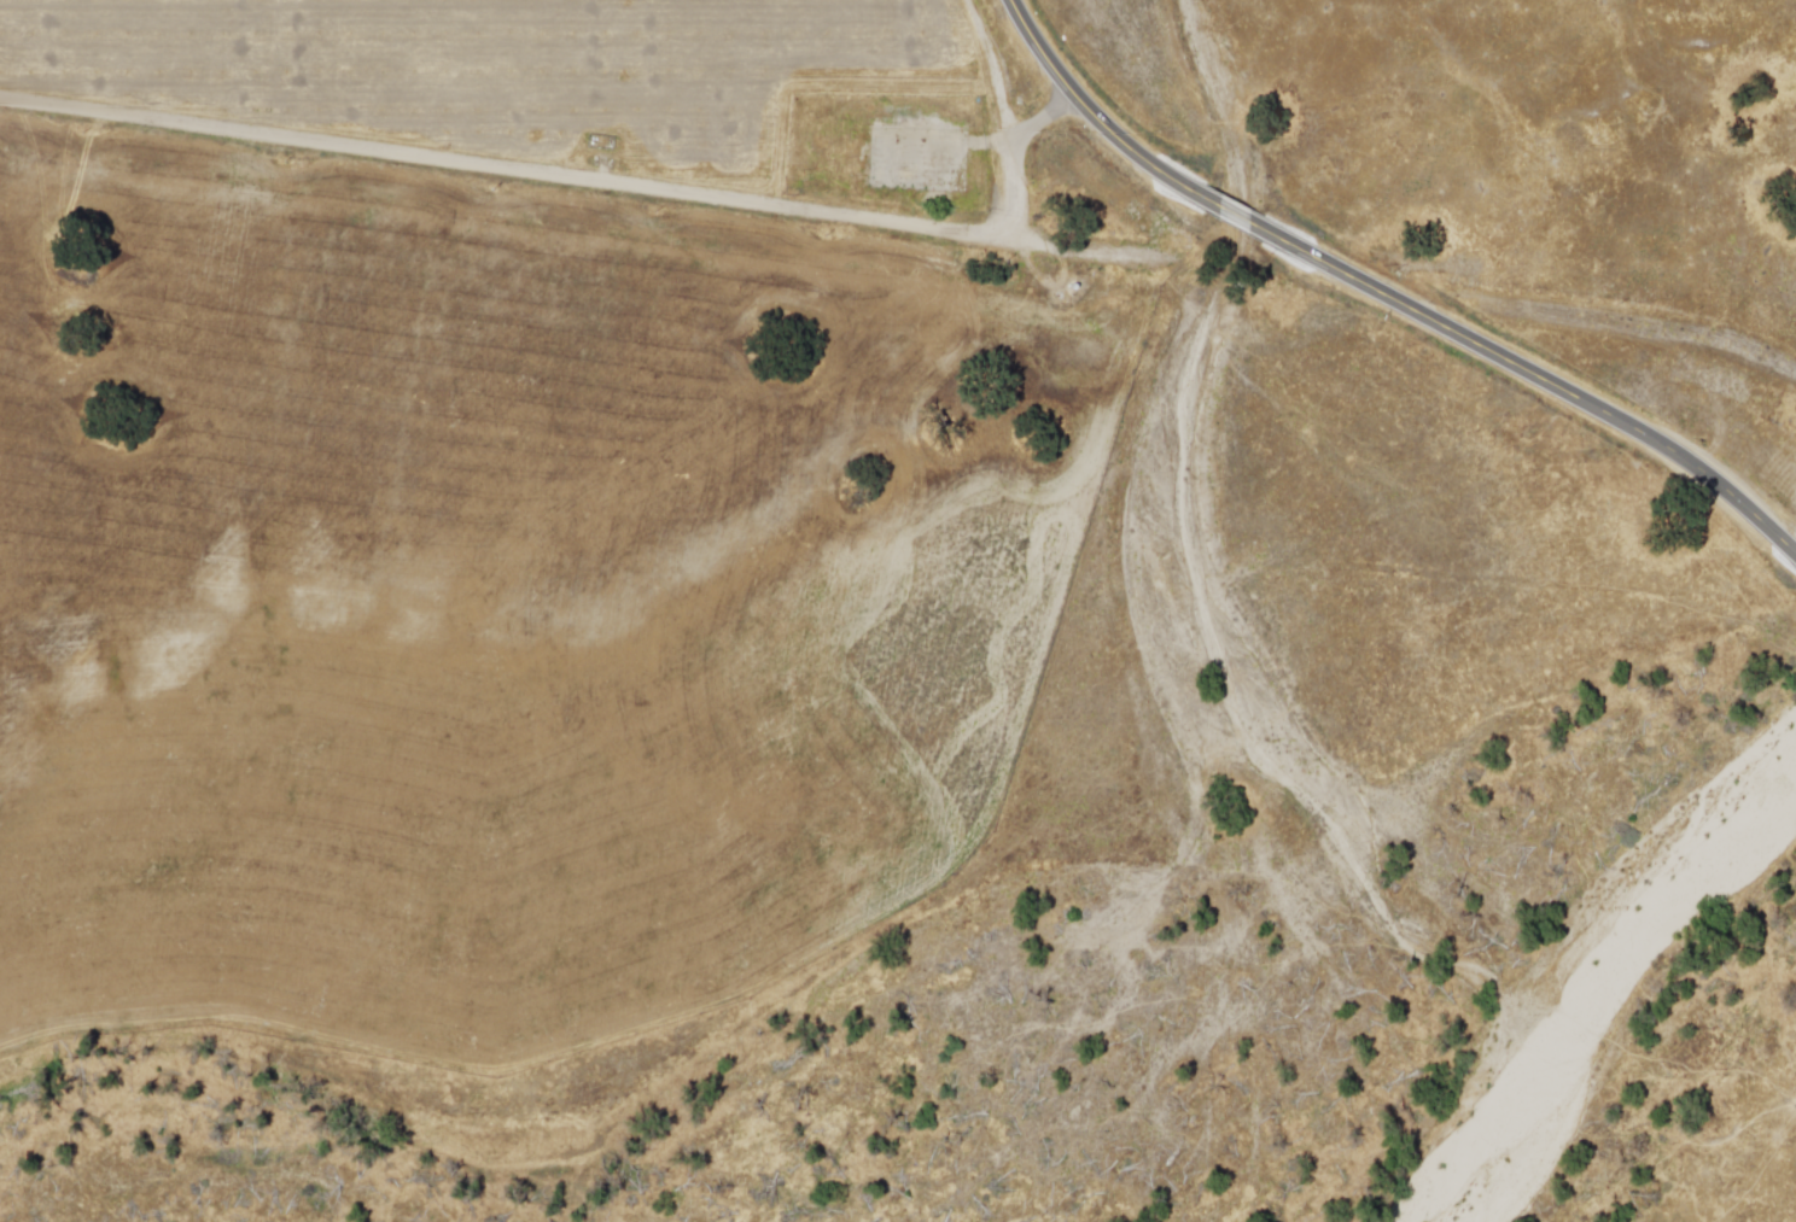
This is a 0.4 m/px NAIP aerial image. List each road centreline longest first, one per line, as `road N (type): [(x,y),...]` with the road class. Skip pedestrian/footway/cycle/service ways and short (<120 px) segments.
road 1 (primary): [(1795,565),(1635,434),(1250,224)]
road 2 (primary): [(1219,207),(1101,127),(1038,53),(1008,0)]

